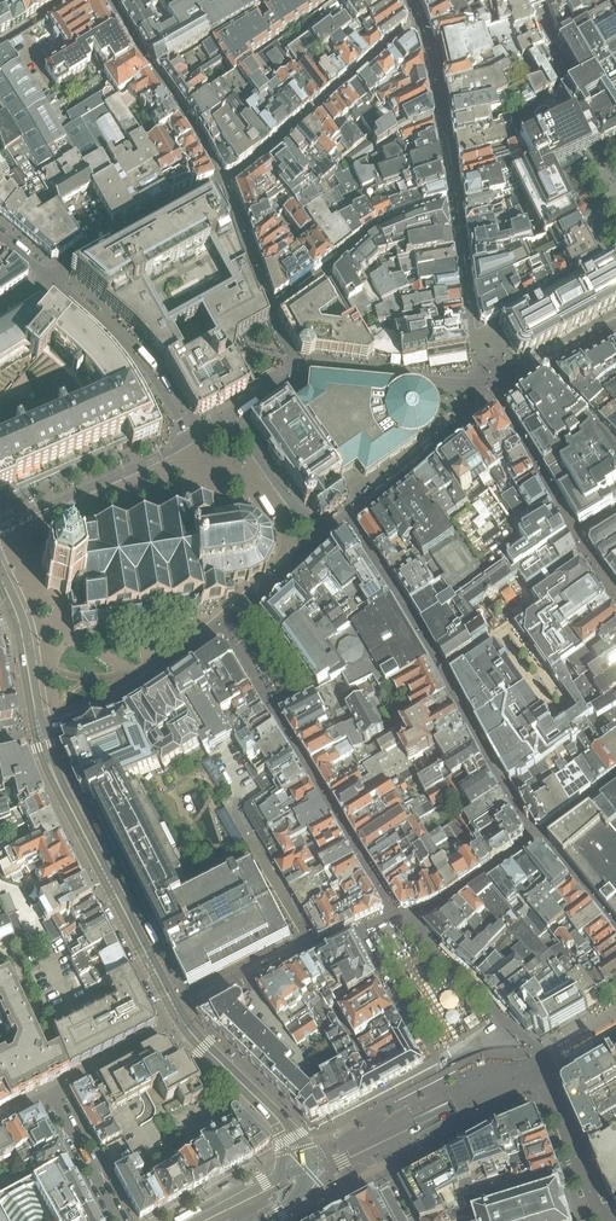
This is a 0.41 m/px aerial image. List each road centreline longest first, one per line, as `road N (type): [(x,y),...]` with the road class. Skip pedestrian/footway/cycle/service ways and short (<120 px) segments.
road 1 (residential): [(50,277),(123,342),(193,440),(0,527)]
road 2 (tertiary): [(182,1022),(52,772)]
road 3 (tertiary): [(309,1162),(182,1022)]
road 4 (residential): [(182,1022),(323,945)]
road 5 (residential): [(50,277),(189,197)]
road 6 (tertiary): [(41,731),(25,641),(0,577)]
road 7 (residential): [(50,1092),(182,1022)]
road 8 (residential): [(119,1220),(50,1092)]
road 9 (residential): [(317,1181),(373,1156),(408,1220)]
road 10 (tertiary): [(309,1162),(195,1220)]

